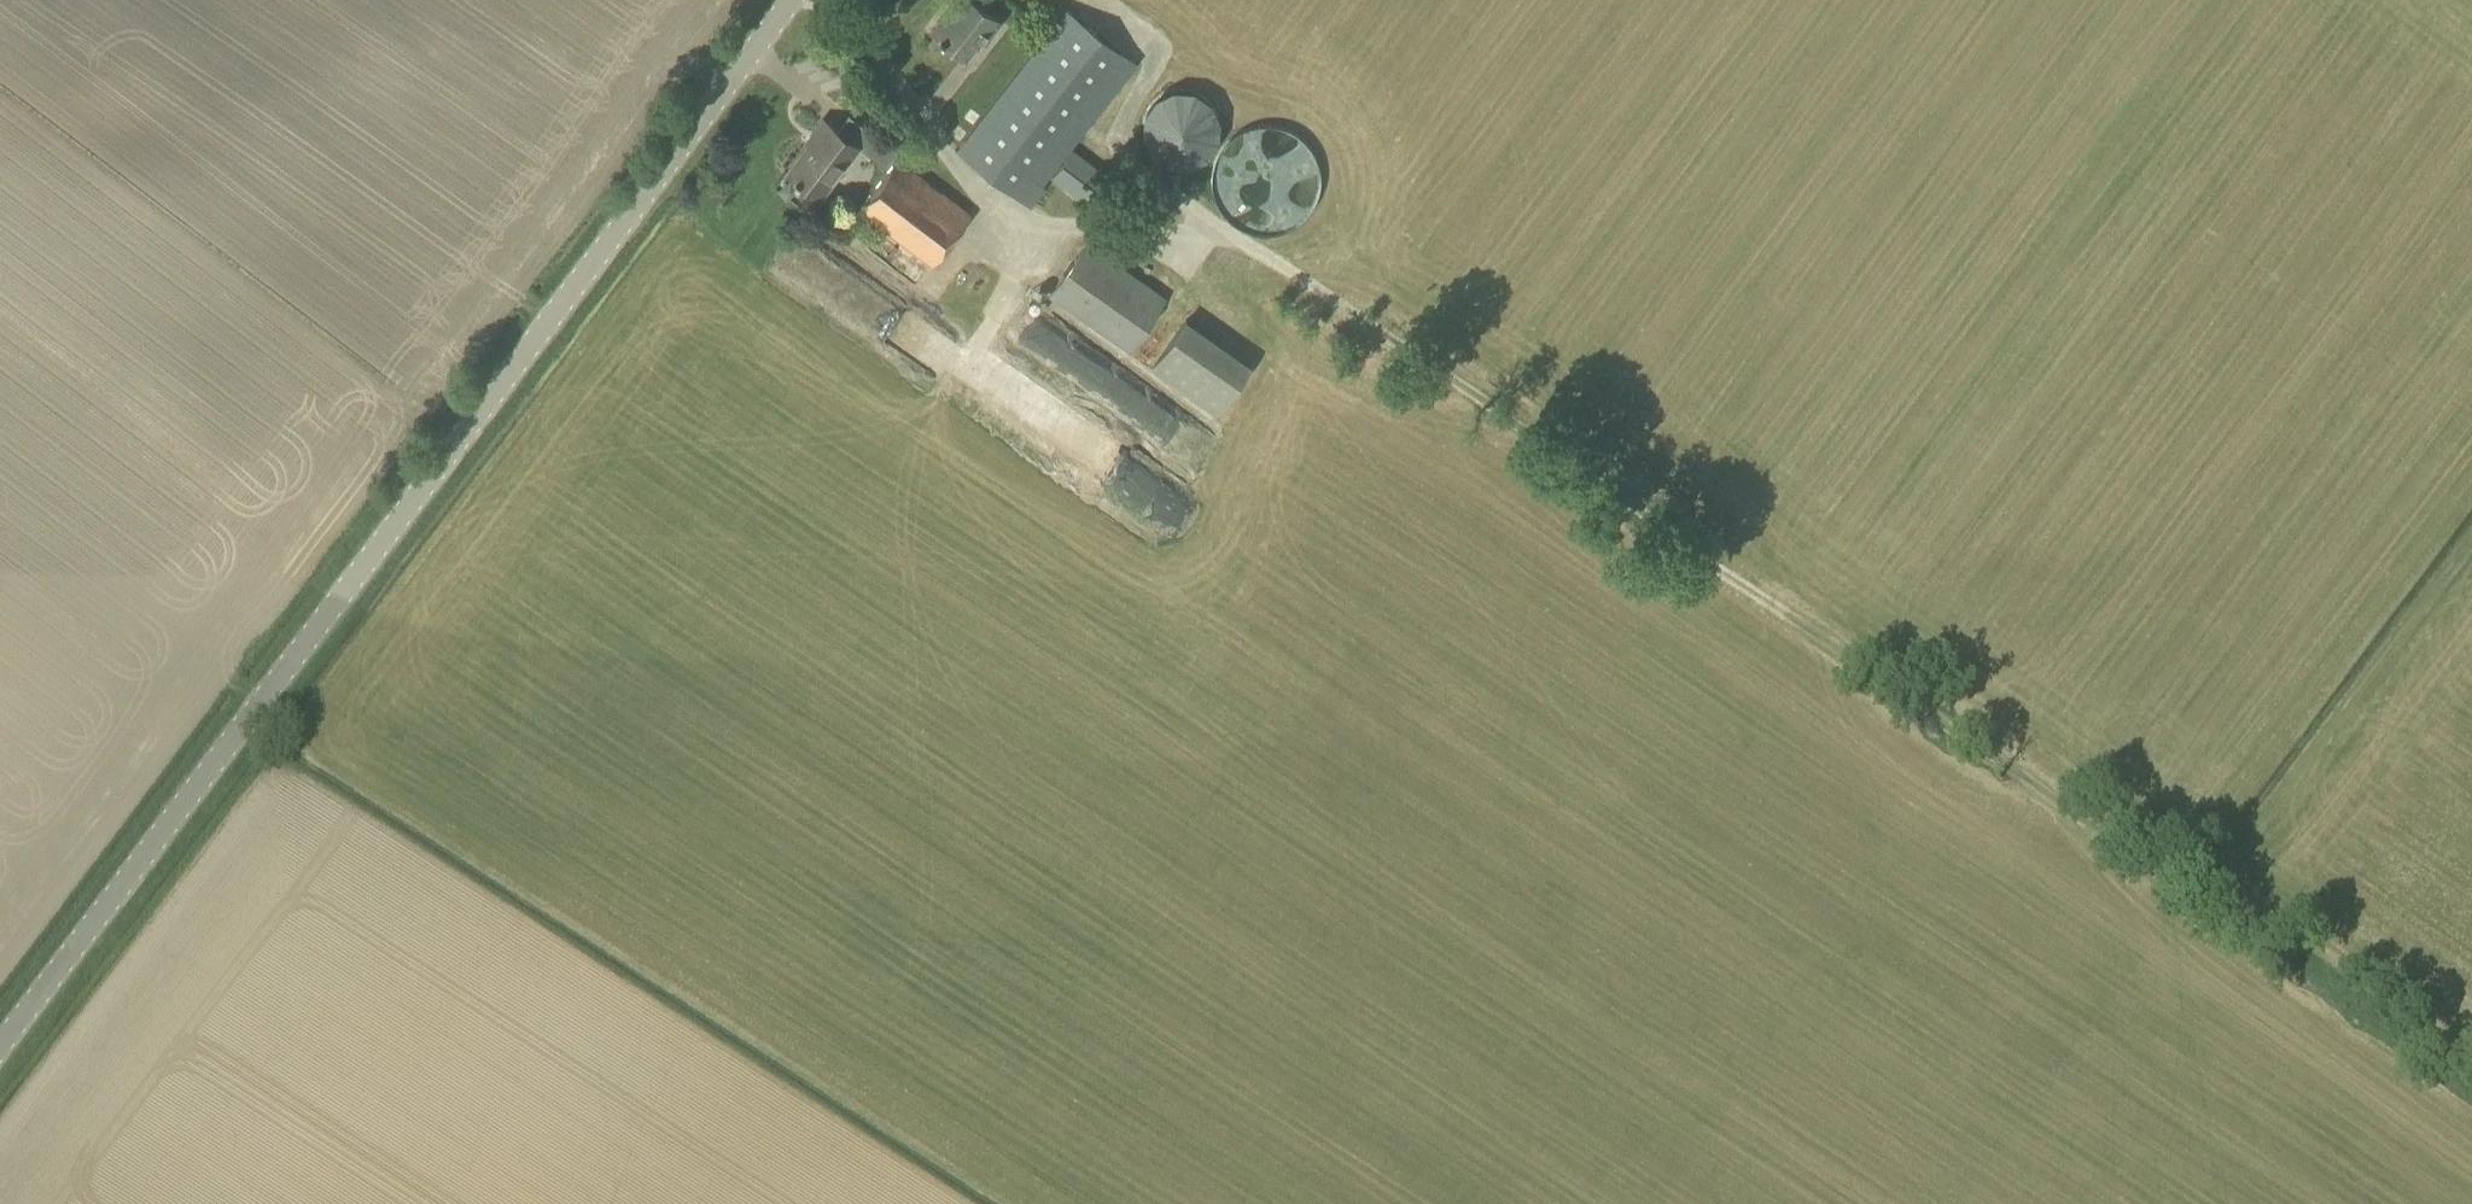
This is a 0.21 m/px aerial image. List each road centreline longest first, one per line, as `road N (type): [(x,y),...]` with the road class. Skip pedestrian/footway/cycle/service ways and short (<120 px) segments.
road 1 (unclassified): [(0,1049),(798,0)]

